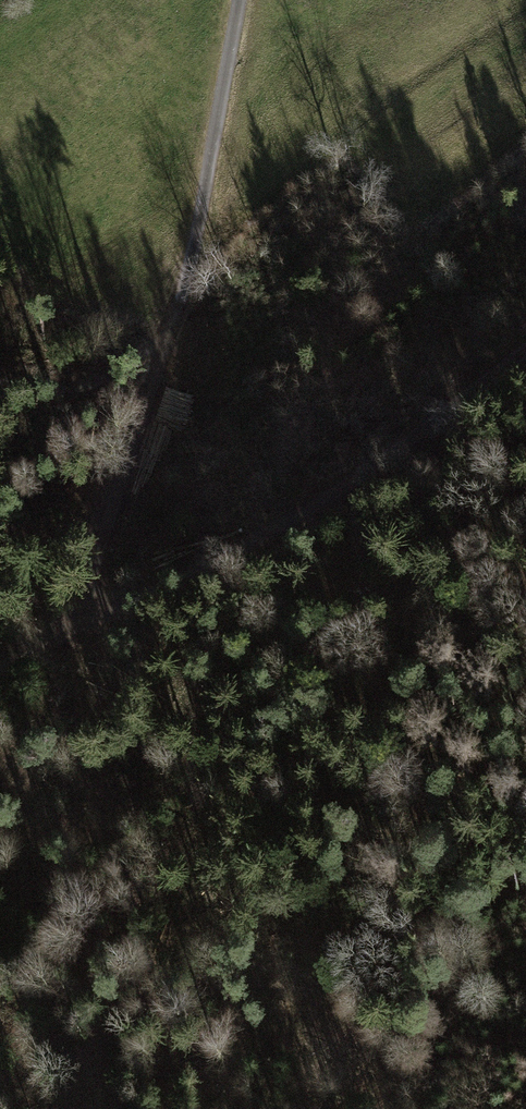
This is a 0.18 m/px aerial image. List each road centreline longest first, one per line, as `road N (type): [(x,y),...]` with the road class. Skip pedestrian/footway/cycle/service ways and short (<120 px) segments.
road 1 (track): [(108,611),(93,580),(96,541),(124,485),(196,247),(240,0)]
road 2 (track): [(108,611),(265,532),(525,349)]
road 3 (track): [(157,378),(0,391)]
road 4 (track): [(0,681),(108,611)]

